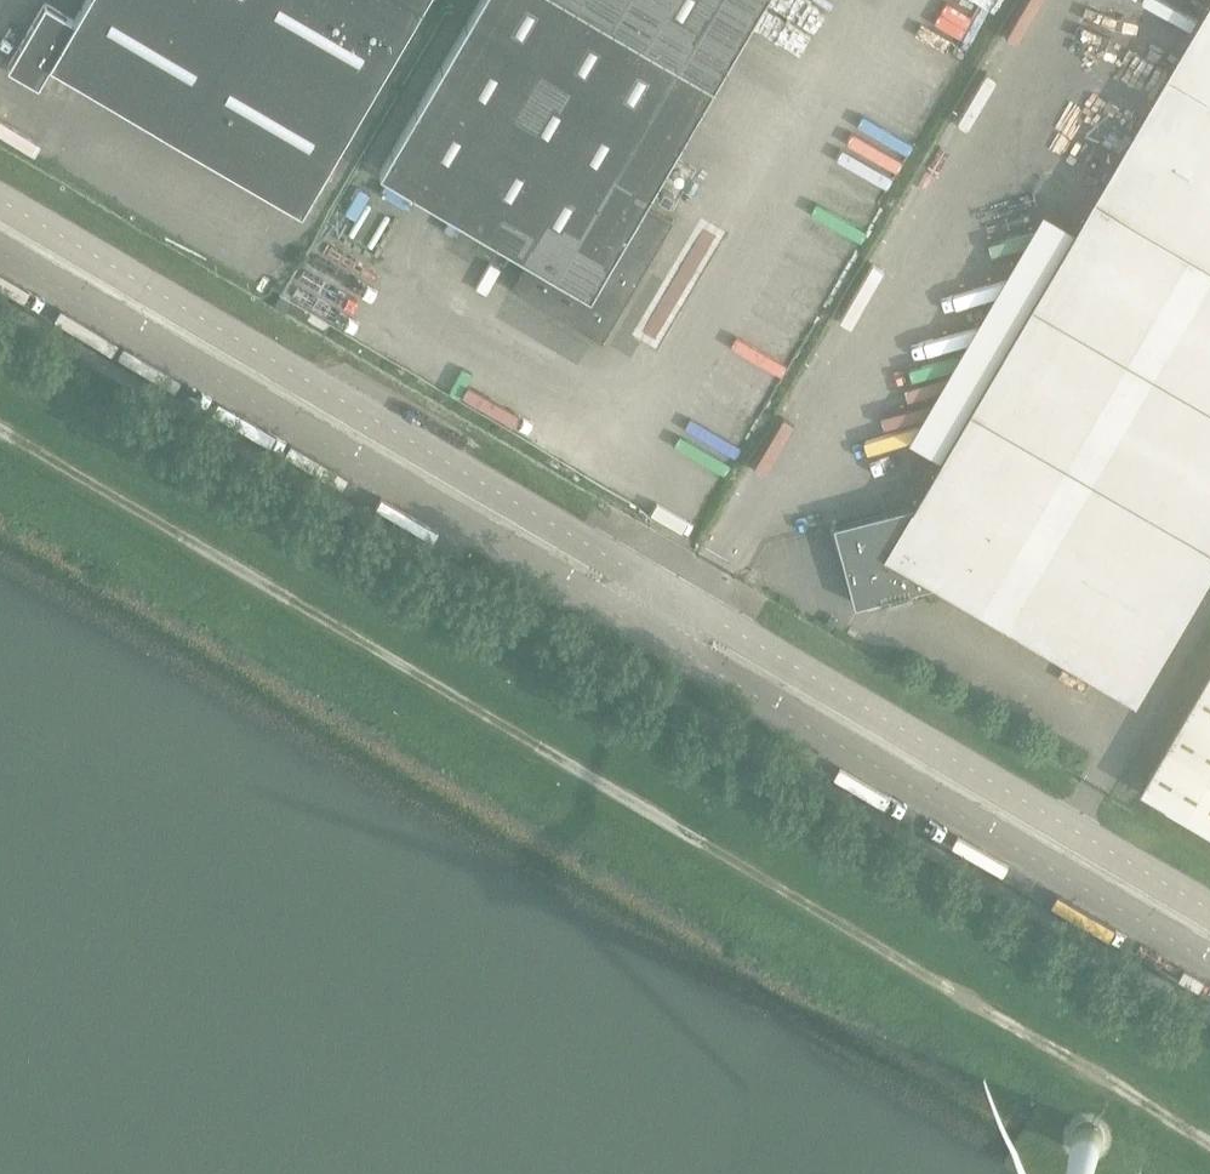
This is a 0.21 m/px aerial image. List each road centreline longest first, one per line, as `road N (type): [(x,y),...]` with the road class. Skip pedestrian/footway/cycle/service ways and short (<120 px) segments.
road 1 (unclassified): [(0,251),(1209,963)]
road 2 (unclassified): [(1209,909),(0,198)]

